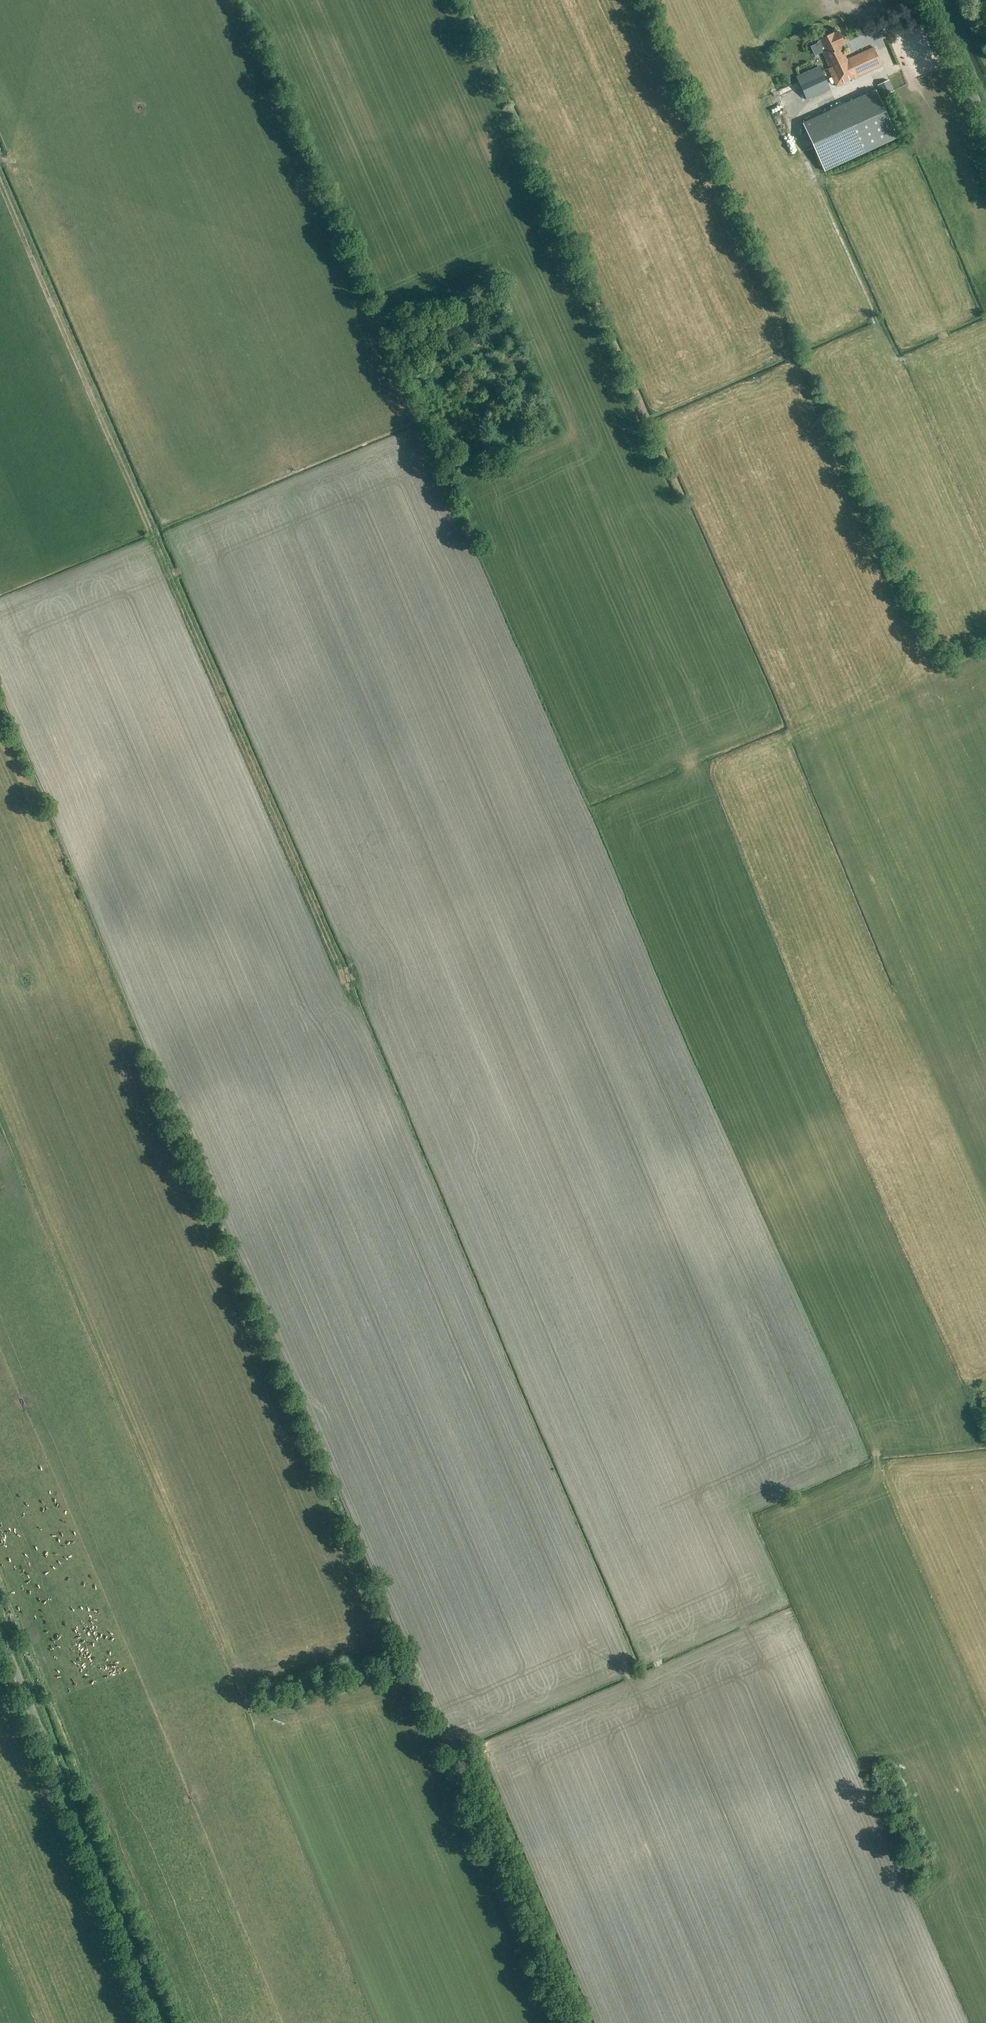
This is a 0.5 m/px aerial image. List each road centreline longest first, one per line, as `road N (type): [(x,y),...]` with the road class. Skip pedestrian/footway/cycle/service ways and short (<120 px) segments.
road 1 (unclassified): [(160,2022),(0,1633)]
road 2 (unclassified): [(985,122),(932,0)]

